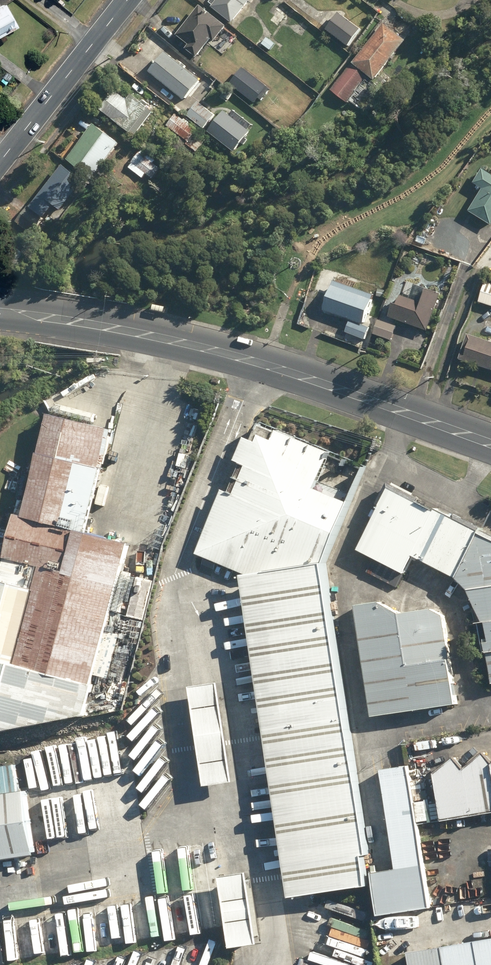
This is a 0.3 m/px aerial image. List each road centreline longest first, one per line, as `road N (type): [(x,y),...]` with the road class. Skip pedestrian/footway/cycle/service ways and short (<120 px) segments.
road 1 (secondary): [(0,312),(235,356),(490,444)]
road 2 (tertiary): [(0,158),(126,0)]

